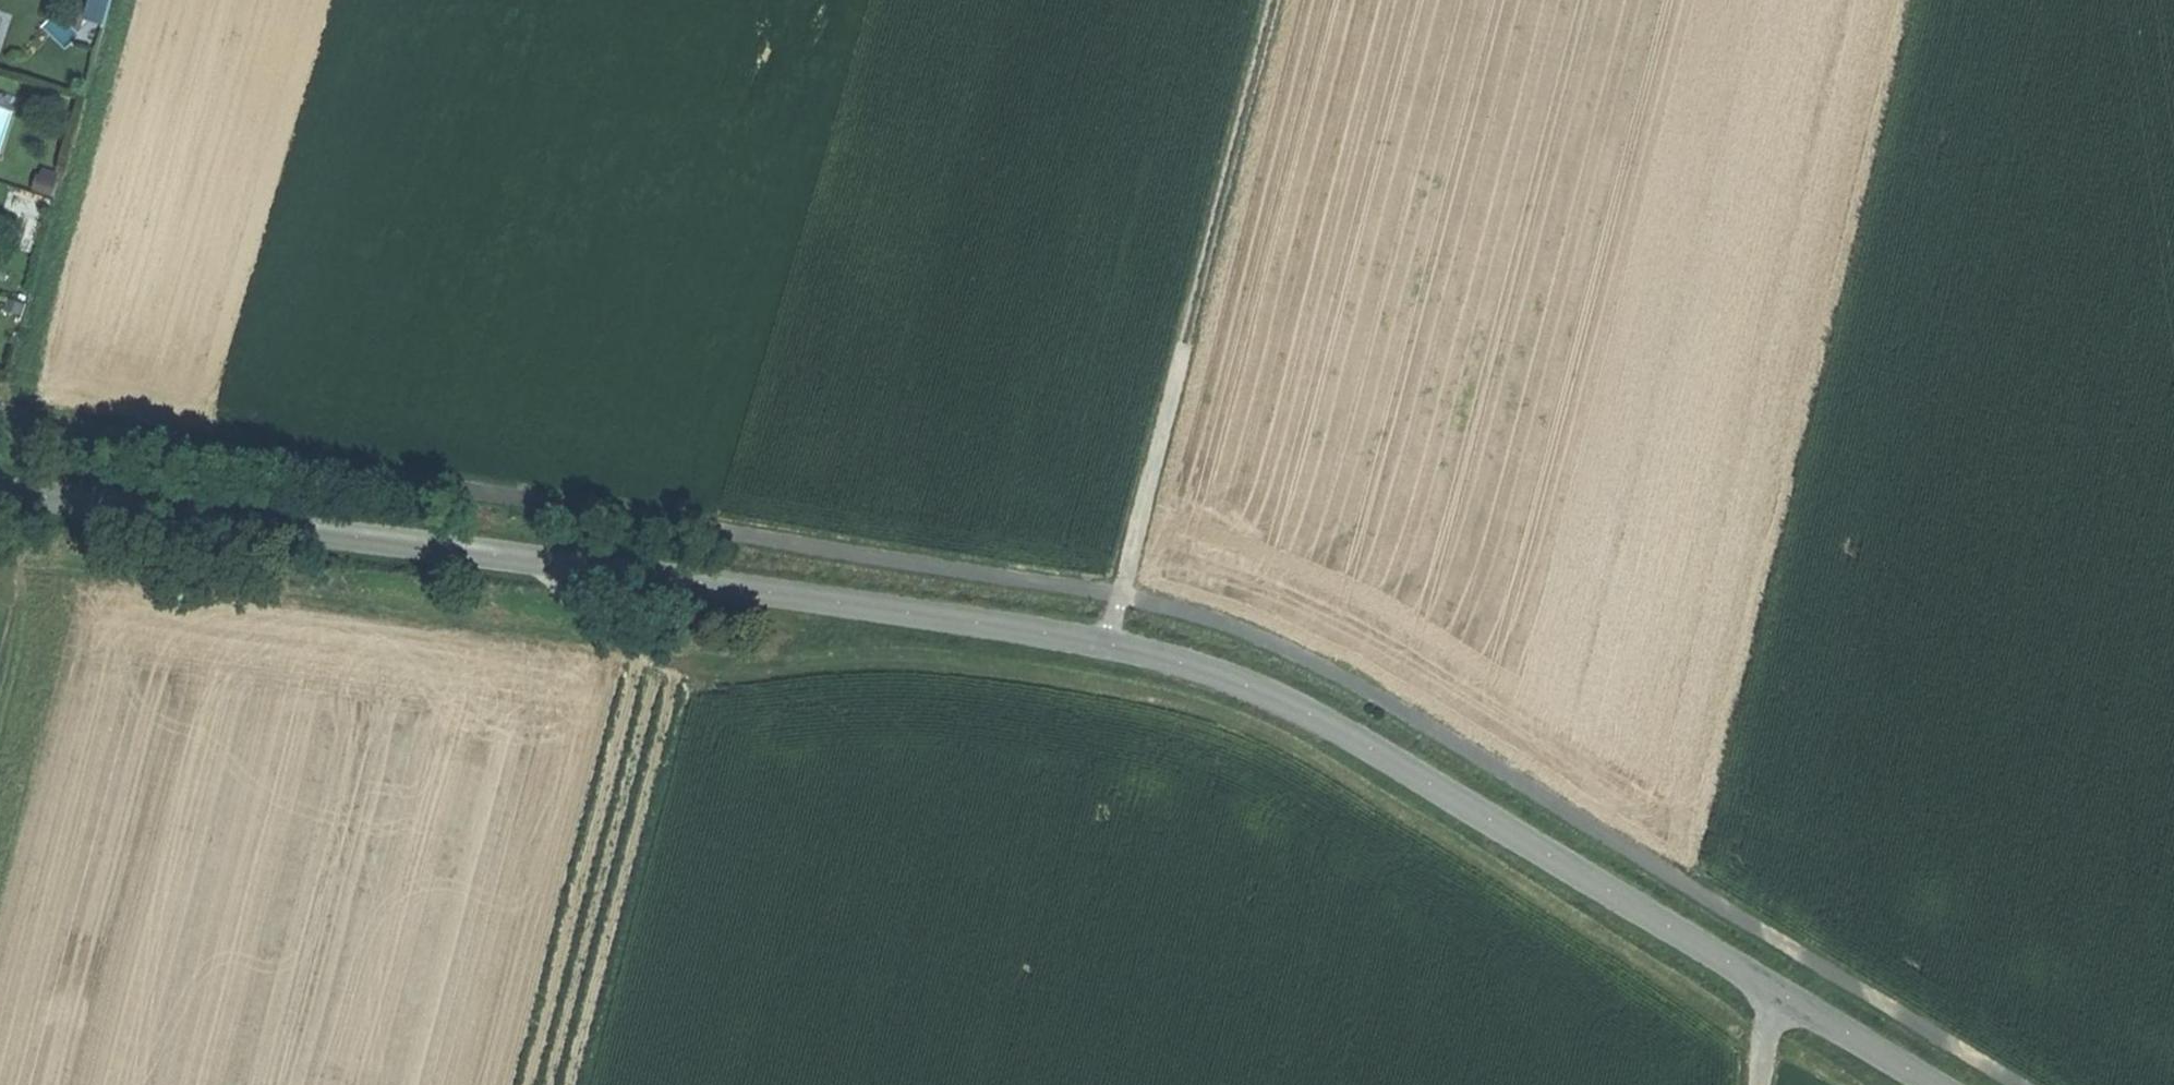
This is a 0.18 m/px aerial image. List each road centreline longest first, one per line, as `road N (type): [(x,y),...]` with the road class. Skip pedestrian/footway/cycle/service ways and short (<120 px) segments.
road 1 (tertiary): [(0,484),(1112,641),(1242,678),(1339,722),(1944,1084)]
road 2 (track): [(1281,0),(1112,641)]

